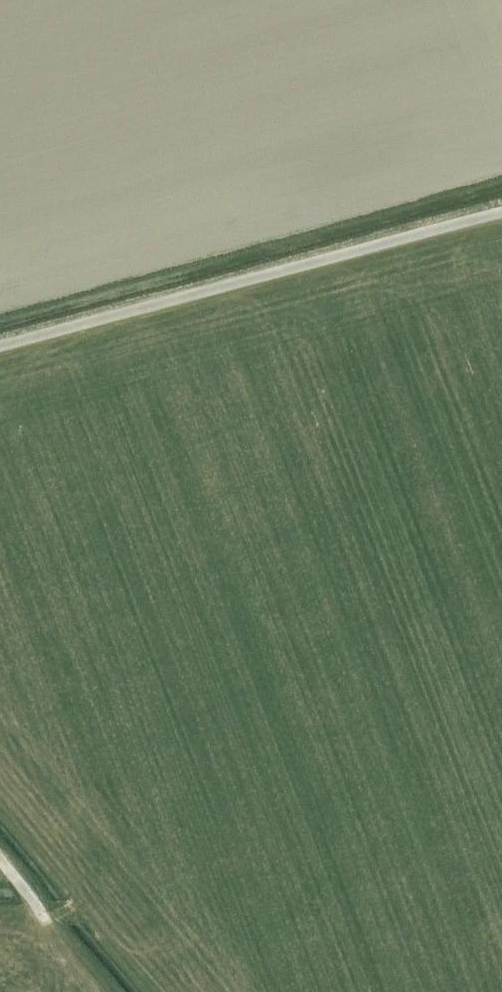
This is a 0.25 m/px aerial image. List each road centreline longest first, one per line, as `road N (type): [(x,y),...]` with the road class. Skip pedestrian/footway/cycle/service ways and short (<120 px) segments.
road 1 (track): [(0,346),(501,212)]

